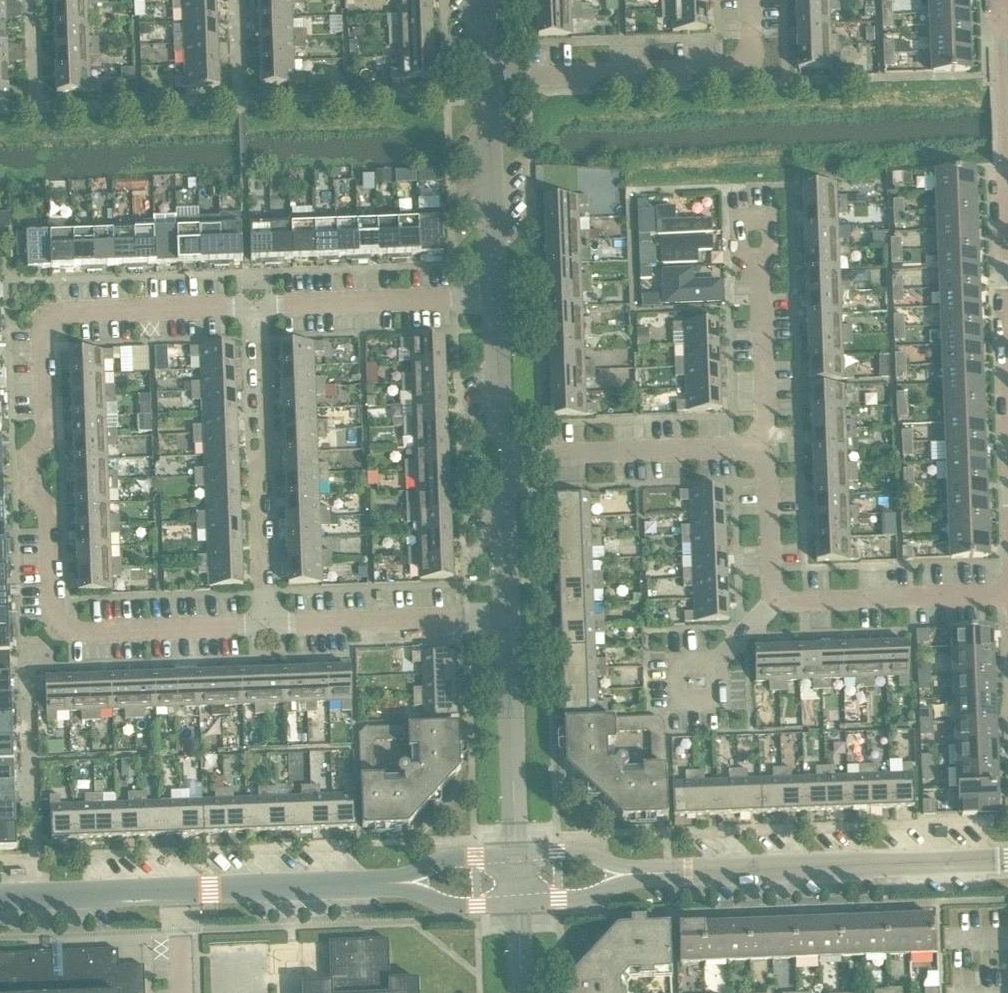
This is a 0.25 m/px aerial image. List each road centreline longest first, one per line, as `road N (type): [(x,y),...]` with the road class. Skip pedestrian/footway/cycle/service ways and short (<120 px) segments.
road 1 (residential): [(265,628),(73,634),(53,619),(48,510),(30,484),(44,435),(43,328),(57,315),(258,308)]
road 2 (tertiary): [(641,875),(1007,861)]
road 3 (residential): [(489,91),(528,78),(745,70),(752,0)]
road 4 (residential): [(265,628),(258,308)]
road 5 (residential): [(510,617),(265,628)]
road 6 (residential): [(258,308),(497,296)]
road 7 (residential): [(518,459),(754,447)]
road 8 (tertiary): [(518,853),(510,617)]
road 9 (residential): [(777,597),(1007,598)]
road 10 (tertiary): [(178,891),(400,882)]
road 11 (tertiary): [(497,296),(489,91)]
road 12 (tertiary): [(0,900),(178,891)]
road 13 (residential): [(754,447),(766,414),(761,271)]
road 14 (tertiary): [(518,459),(500,428),(497,296)]
road 15 (tertiary): [(510,617),(507,494),(518,459)]
road 16 (residential): [(777,597),(766,470),(754,447)]
road 17 (residential): [(761,271),(741,254),(738,219),(768,217),(771,254)]
road 18 (tertiary): [(518,905),(602,893),(641,875)]
road 19 (tertiary): [(641,875),(556,852),(518,853)]
road 20 (tertiary): [(518,853),(438,861),(400,882)]
road 21 (tertiary): [(400,882),(442,903),(518,905)]
road 22 (residential): [(716,660),(677,660),(679,703),(719,703)]

